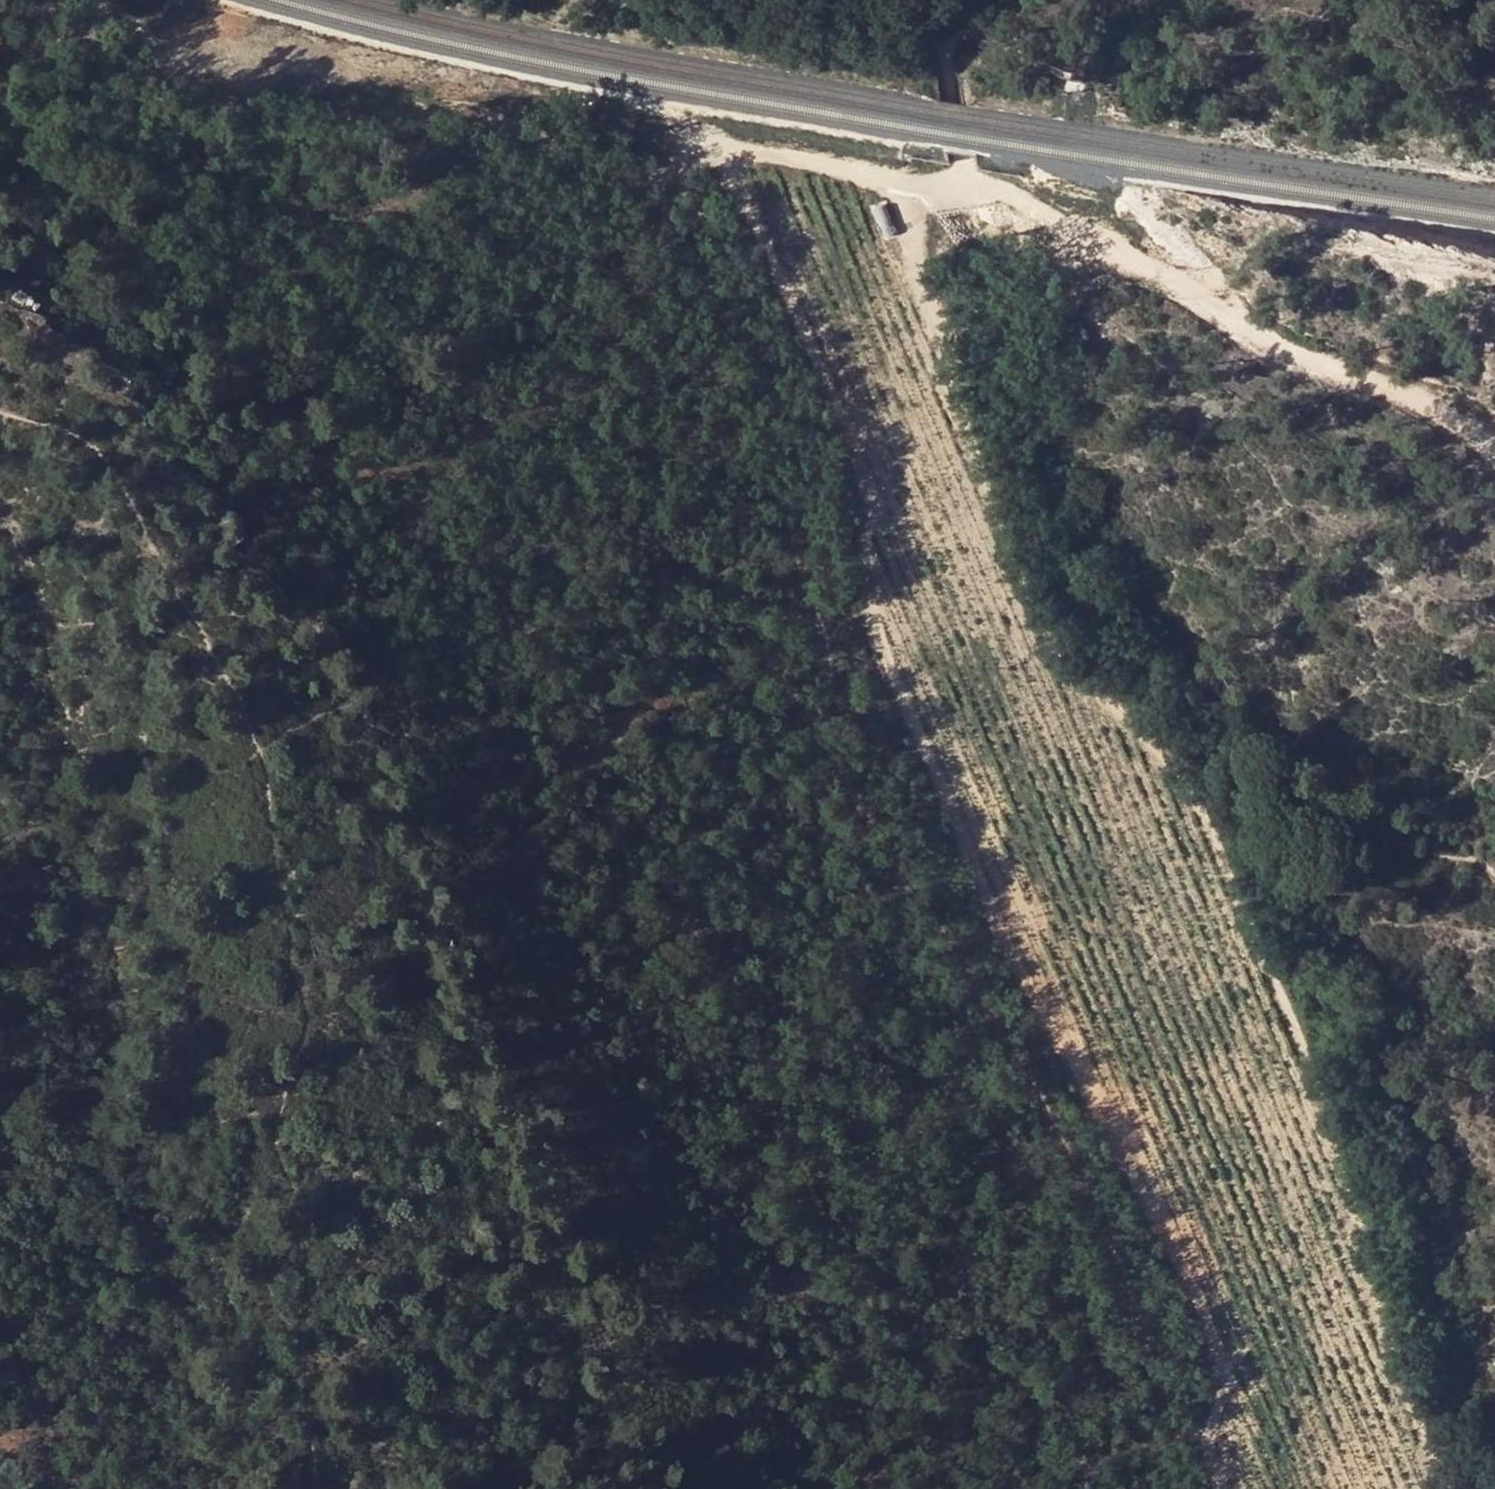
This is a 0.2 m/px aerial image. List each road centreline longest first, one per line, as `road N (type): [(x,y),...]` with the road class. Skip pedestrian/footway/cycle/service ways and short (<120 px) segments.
road 1 (track): [(1494,451),(1461,424),(1286,350),(1183,287),(1079,245),(966,177)]

